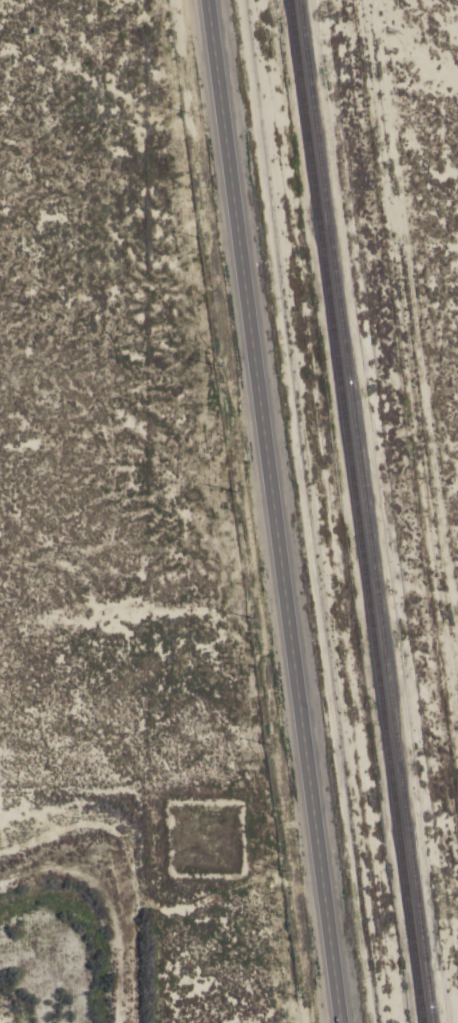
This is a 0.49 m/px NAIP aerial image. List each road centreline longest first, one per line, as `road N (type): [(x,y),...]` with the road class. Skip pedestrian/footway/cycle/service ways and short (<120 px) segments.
road 1 (primary): [(341,1022),(205,0)]
road 2 (track): [(457,677),(369,0)]

